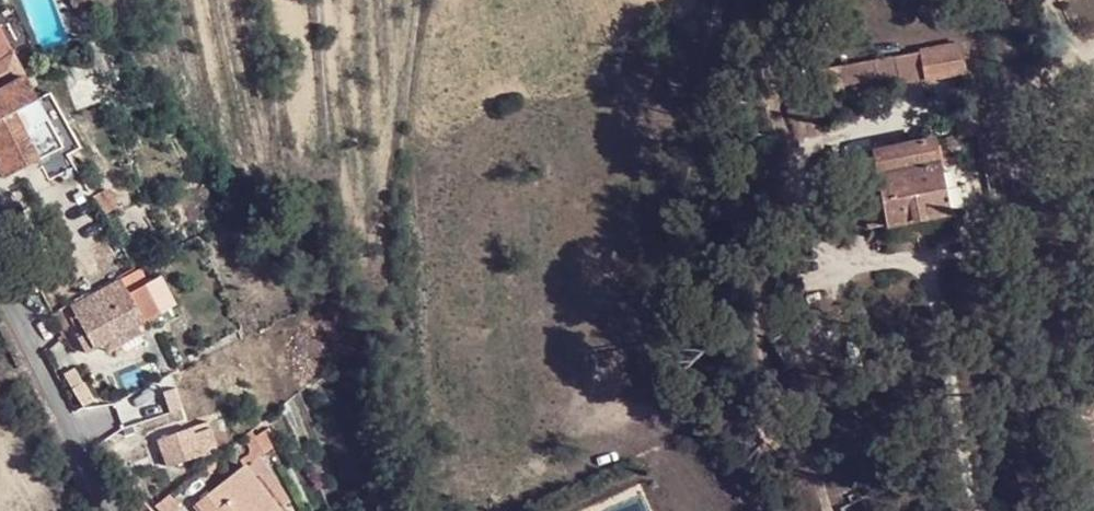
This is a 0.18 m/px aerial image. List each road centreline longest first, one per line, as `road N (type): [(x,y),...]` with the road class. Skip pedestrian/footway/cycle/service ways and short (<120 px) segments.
road 1 (track): [(724,510),(673,429),(644,316),(646,246),(717,0)]
road 2 (track): [(817,232),(773,252),(763,278),(767,372),(829,510)]
road 3 (residential): [(139,510),(104,471),(0,265)]
road 4 (track): [(746,0),(786,151),(801,175)]

